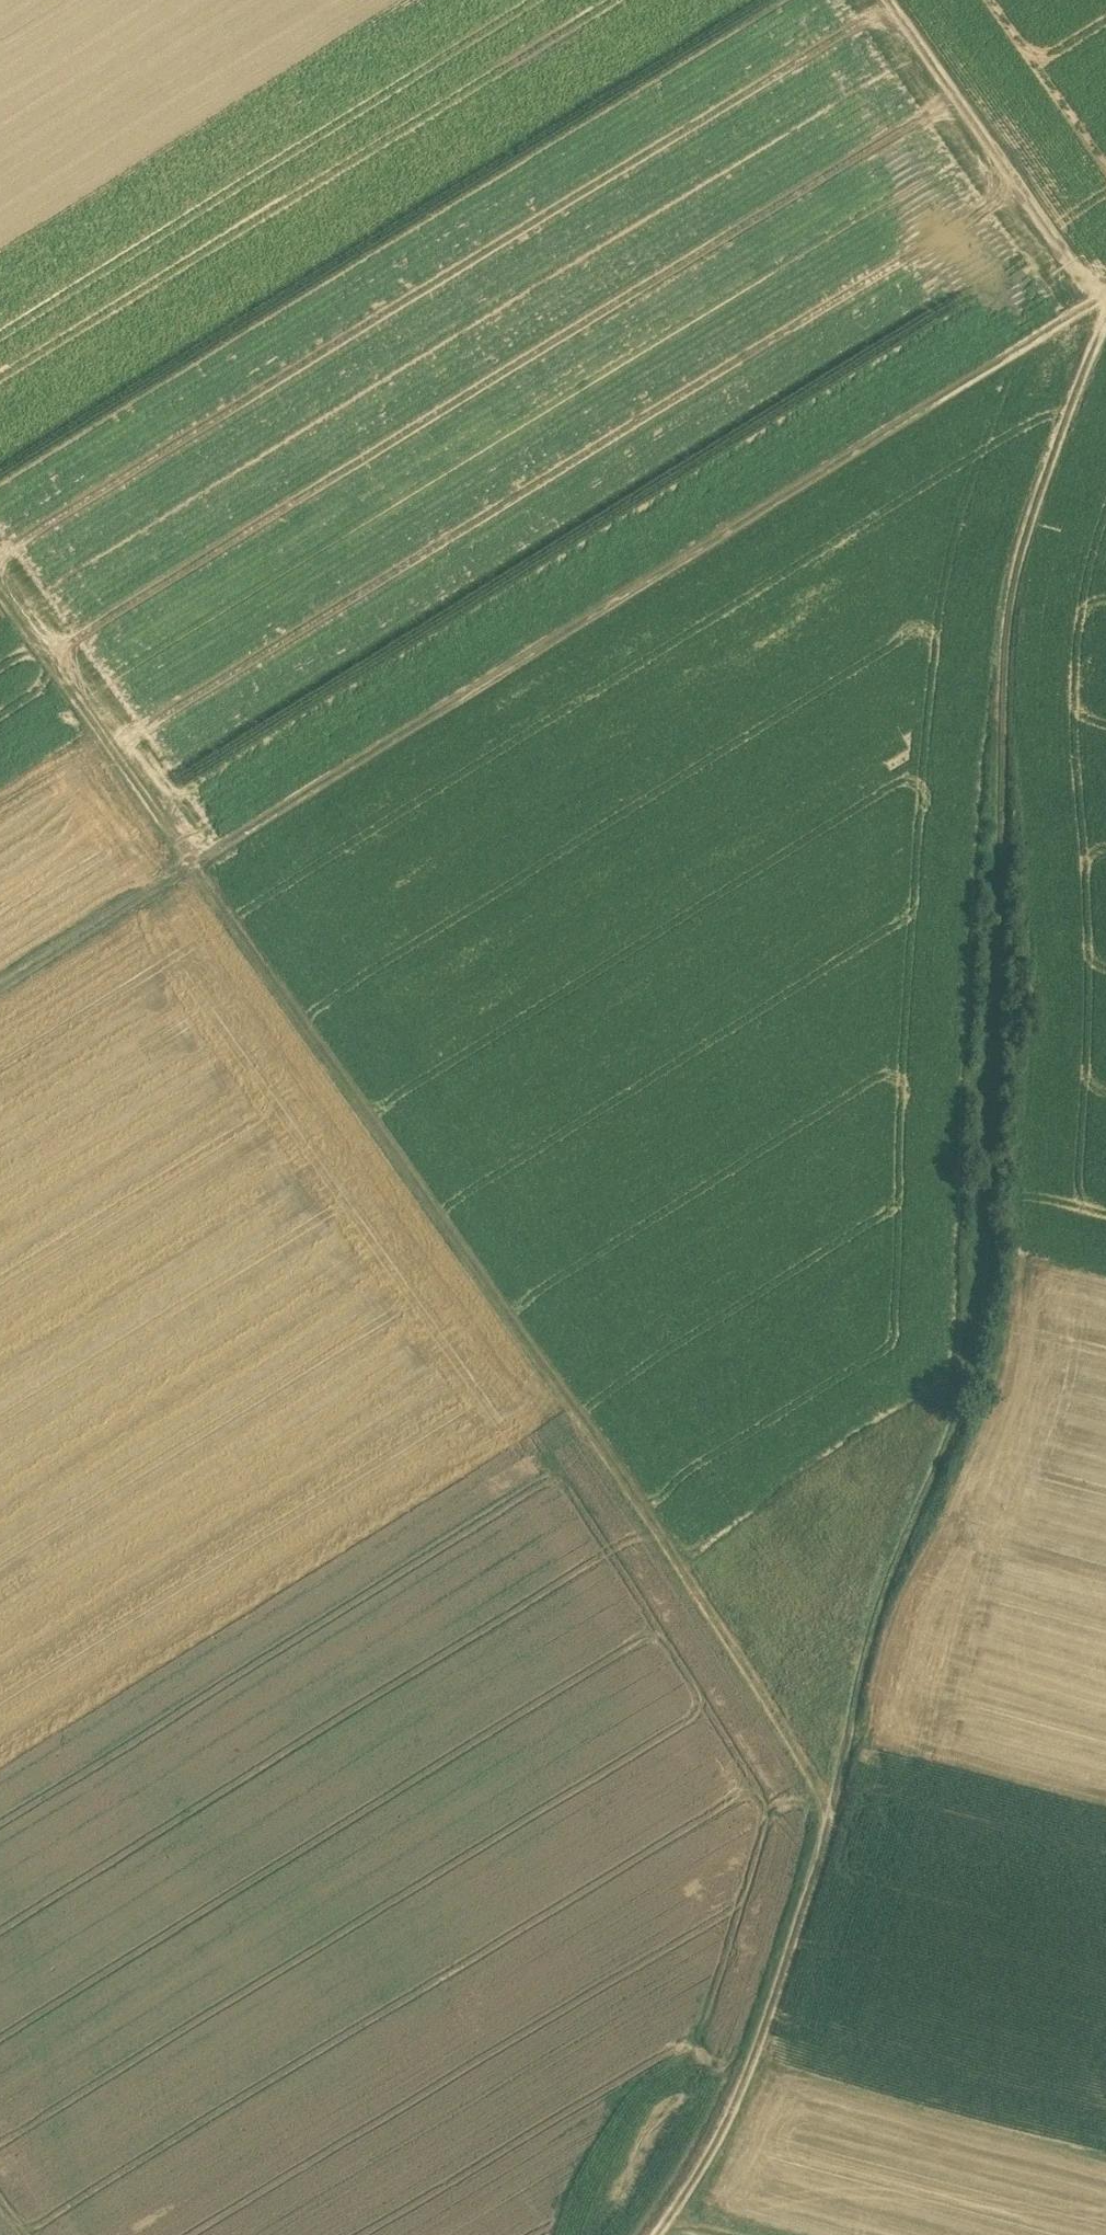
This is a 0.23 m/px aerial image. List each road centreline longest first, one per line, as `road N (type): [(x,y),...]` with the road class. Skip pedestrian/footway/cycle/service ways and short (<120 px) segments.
road 1 (track): [(1105,325),(1012,581),(992,1241),(966,1403),(873,1638),(824,1853),(773,2006),(704,2161),(657,2234)]
road 2 (track): [(834,1807),(667,1540),(0,592)]
road 3 (track): [(1105,299),(0,987)]
road 4 (track): [(1105,290),(1084,277),(889,0)]

